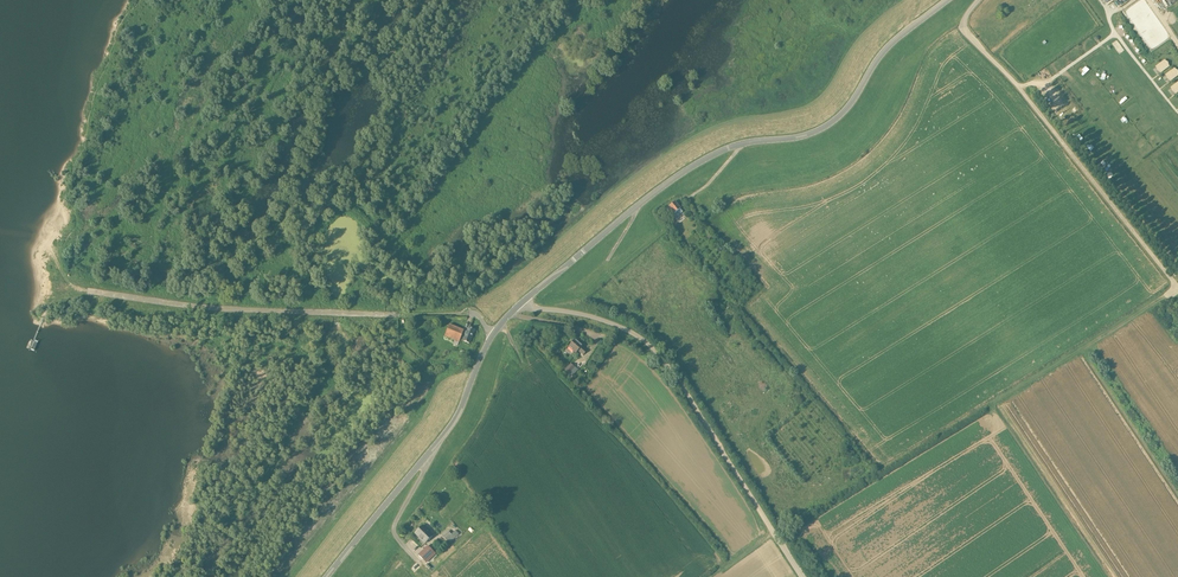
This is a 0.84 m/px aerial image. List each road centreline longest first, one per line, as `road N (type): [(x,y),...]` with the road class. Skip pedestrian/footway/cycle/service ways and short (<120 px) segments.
road 1 (tertiary): [(516,308),(709,156),(821,129),(841,114),(897,38),(947,0)]
road 2 (unclassified): [(797,576),(644,345),(594,317),(516,308)]
road 3 (tertiary): [(327,576),(458,414),(487,343),(516,308)]

